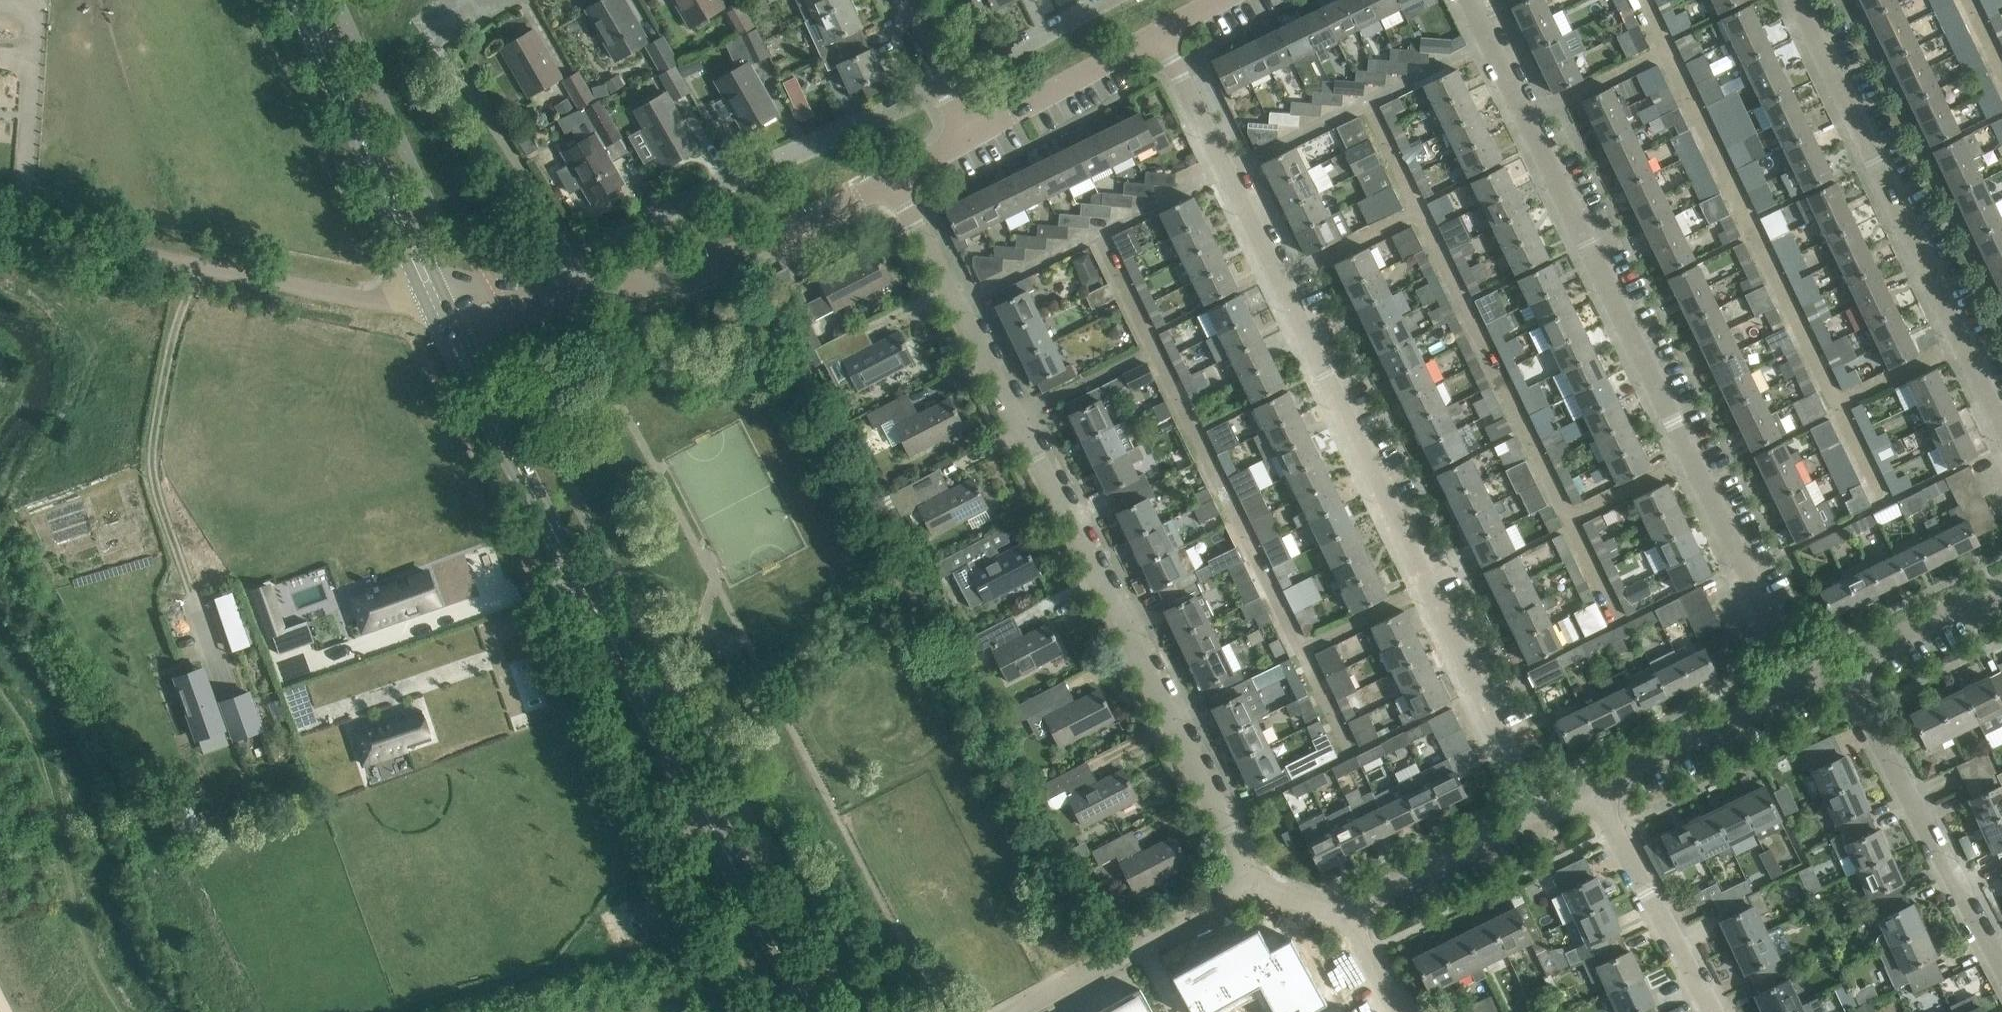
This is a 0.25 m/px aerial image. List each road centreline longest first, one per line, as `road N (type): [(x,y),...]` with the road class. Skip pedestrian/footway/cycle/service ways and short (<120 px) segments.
road 1 (residential): [(1540,812),(1158,31)]
road 2 (tertiary): [(815,1011),(581,580),(440,297)]
road 3 (residential): [(1254,881),(893,182)]
road 4 (residential): [(1802,683),(1470,0)]
road 5 (residential): [(440,297),(570,297),(659,281),(745,252),(893,182)]
road 6 (residential): [(2001,427),(1794,0)]
road 7 (residential): [(0,227),(363,298),(440,297)]
road 8 (residential): [(2001,963),(1840,665)]
road 9 (tertiary): [(440,297),(296,0)]
road 10 (residential): [(1020,1011),(1254,881)]
road 11 (residential): [(1715,1011),(1593,786)]
road 12 (residential): [(1593,786),(1802,683)]
road 13 (residential): [(962,137),(1158,31)]
road 14 (residential): [(1344,912),(1540,812)]
road 15 (residential): [(1840,665),(2001,584)]
road 16 (residential): [(962,137),(901,0)]

